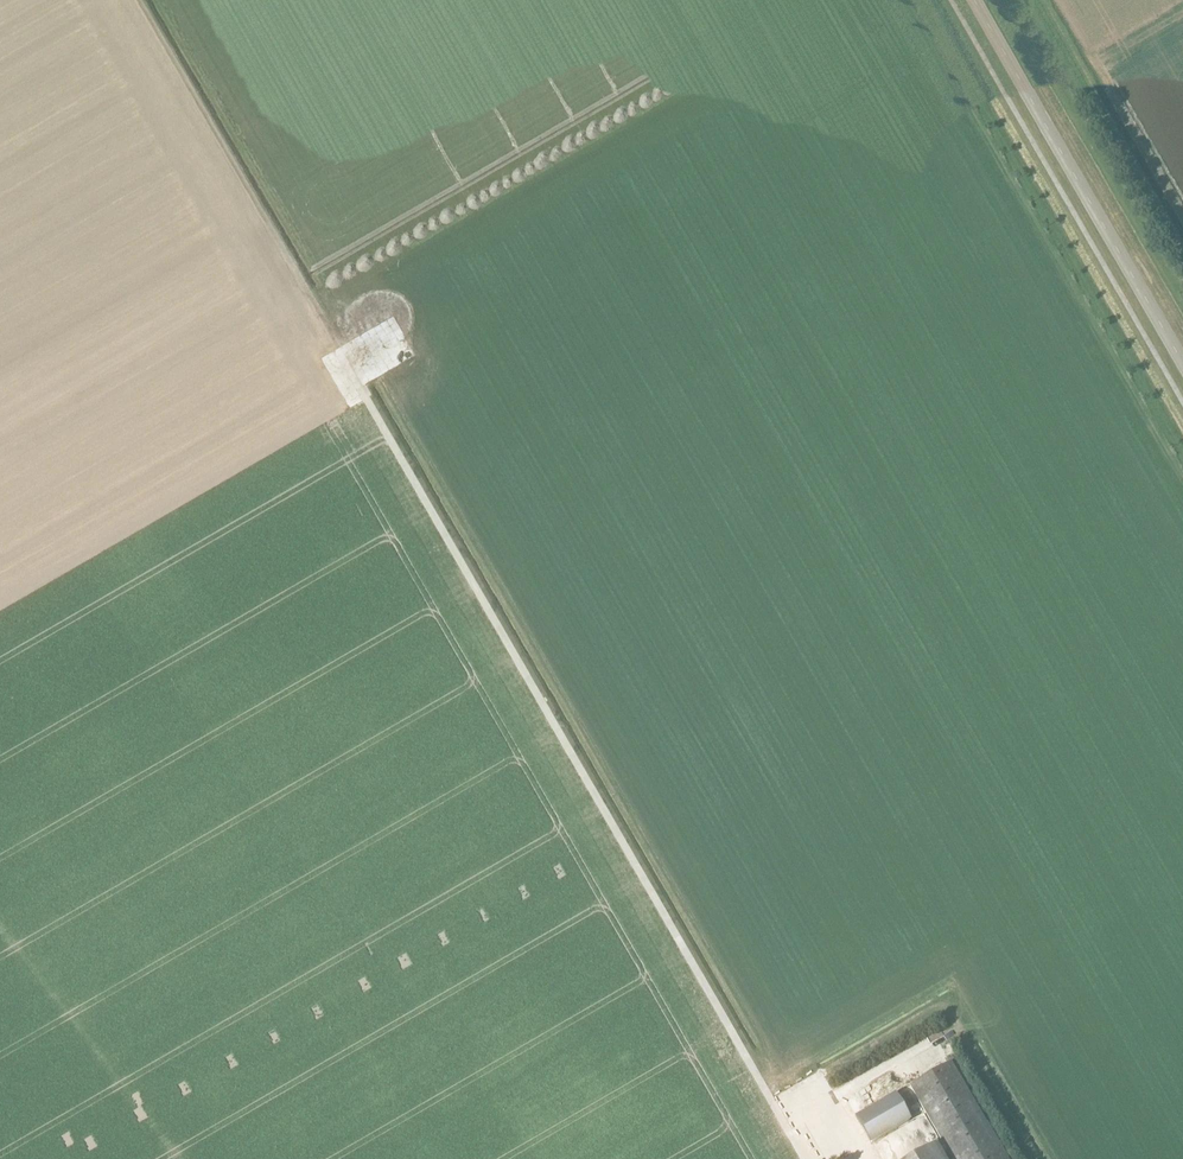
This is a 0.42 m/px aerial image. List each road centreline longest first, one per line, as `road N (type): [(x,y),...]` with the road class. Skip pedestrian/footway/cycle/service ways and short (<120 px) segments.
road 1 (tertiary): [(967,0),(1182,379)]

